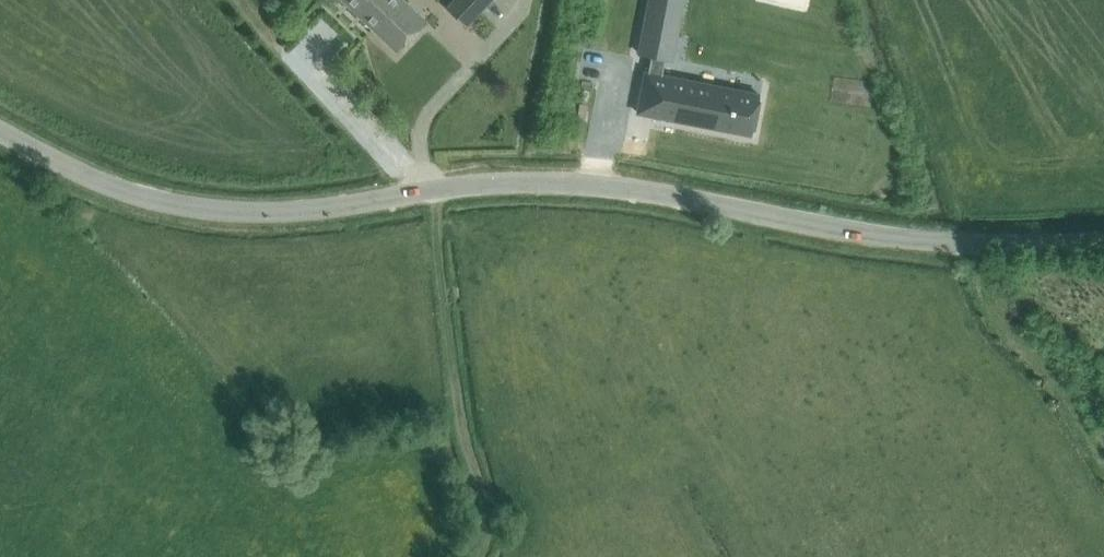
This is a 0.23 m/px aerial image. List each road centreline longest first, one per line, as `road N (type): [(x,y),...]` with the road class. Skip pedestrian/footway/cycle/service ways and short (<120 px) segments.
road 1 (unclassified): [(822,226),(632,188),(501,182),(324,209),(201,209),(87,176),(0,129)]
road 2 (track): [(466,556),(481,527),(480,493),(429,189)]
road 3 (unclassified): [(822,226),(967,244),(1103,242)]

